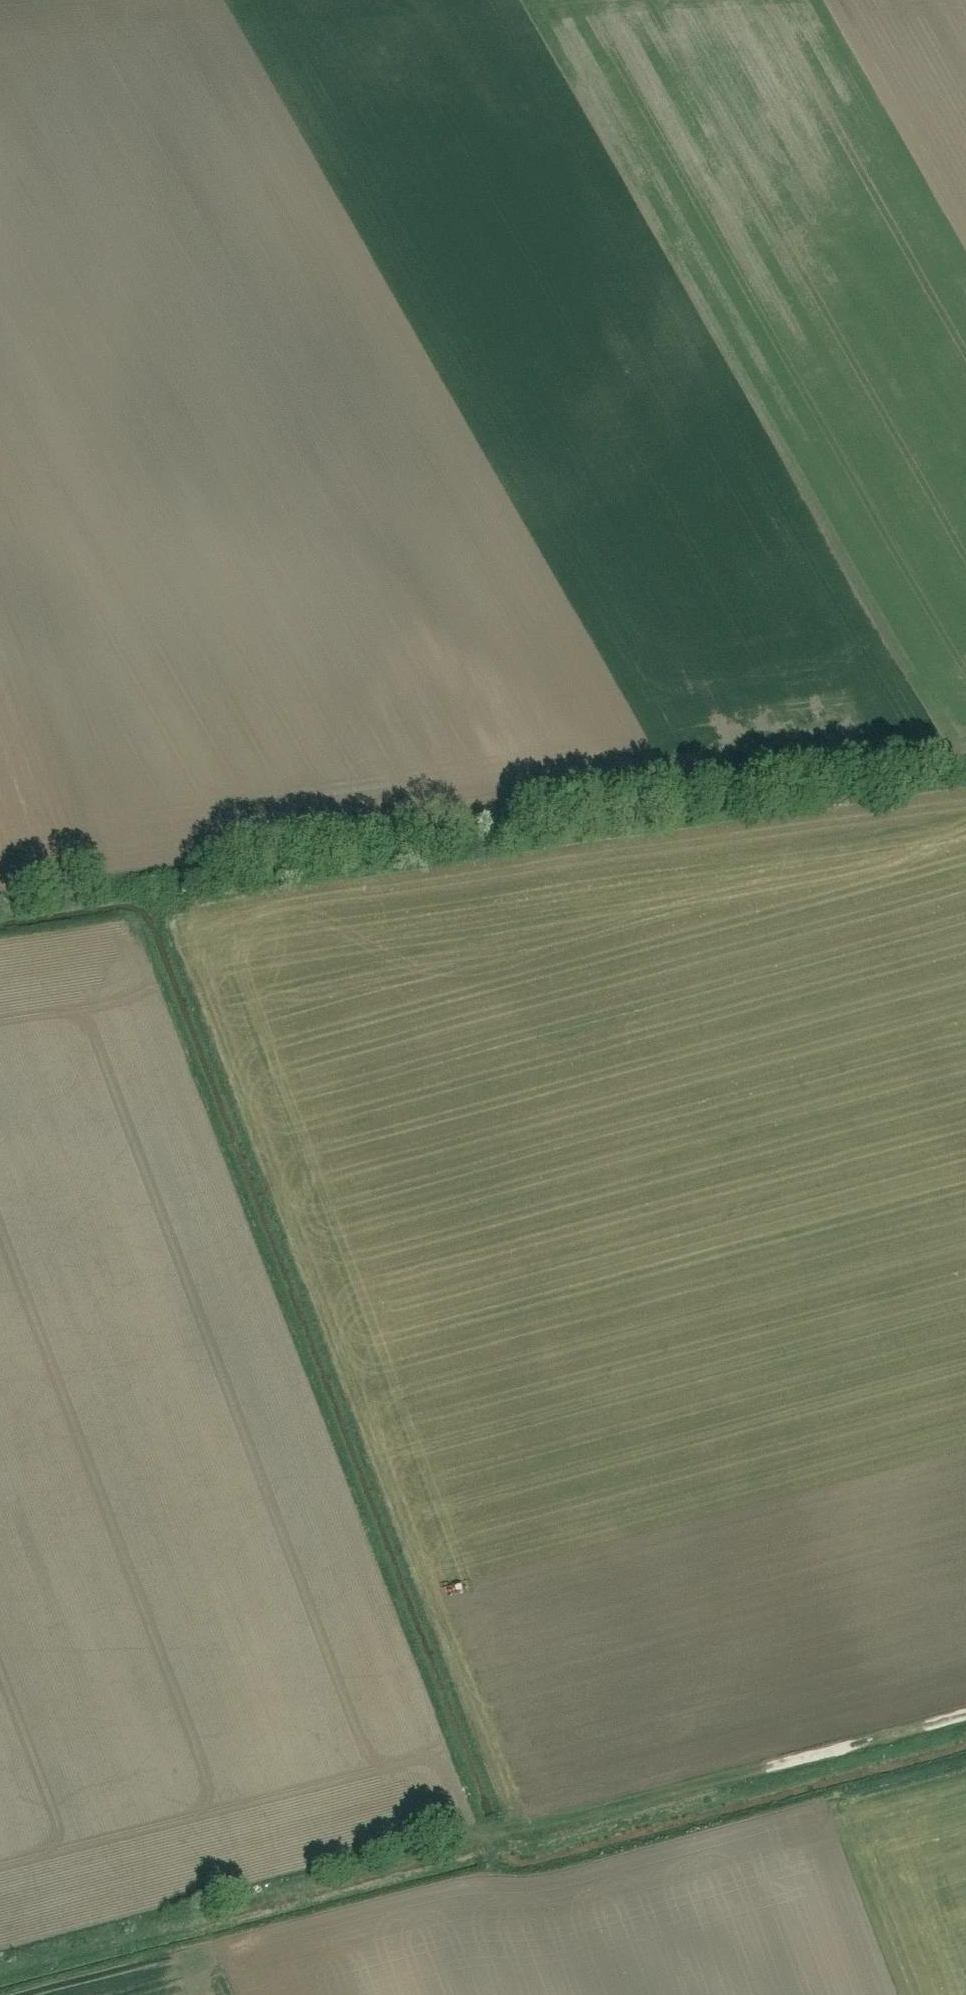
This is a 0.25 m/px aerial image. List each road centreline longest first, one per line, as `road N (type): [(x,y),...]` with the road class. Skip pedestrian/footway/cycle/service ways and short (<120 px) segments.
road 1 (track): [(965,1705),(0,1962)]
road 2 (track): [(965,773),(0,913)]

